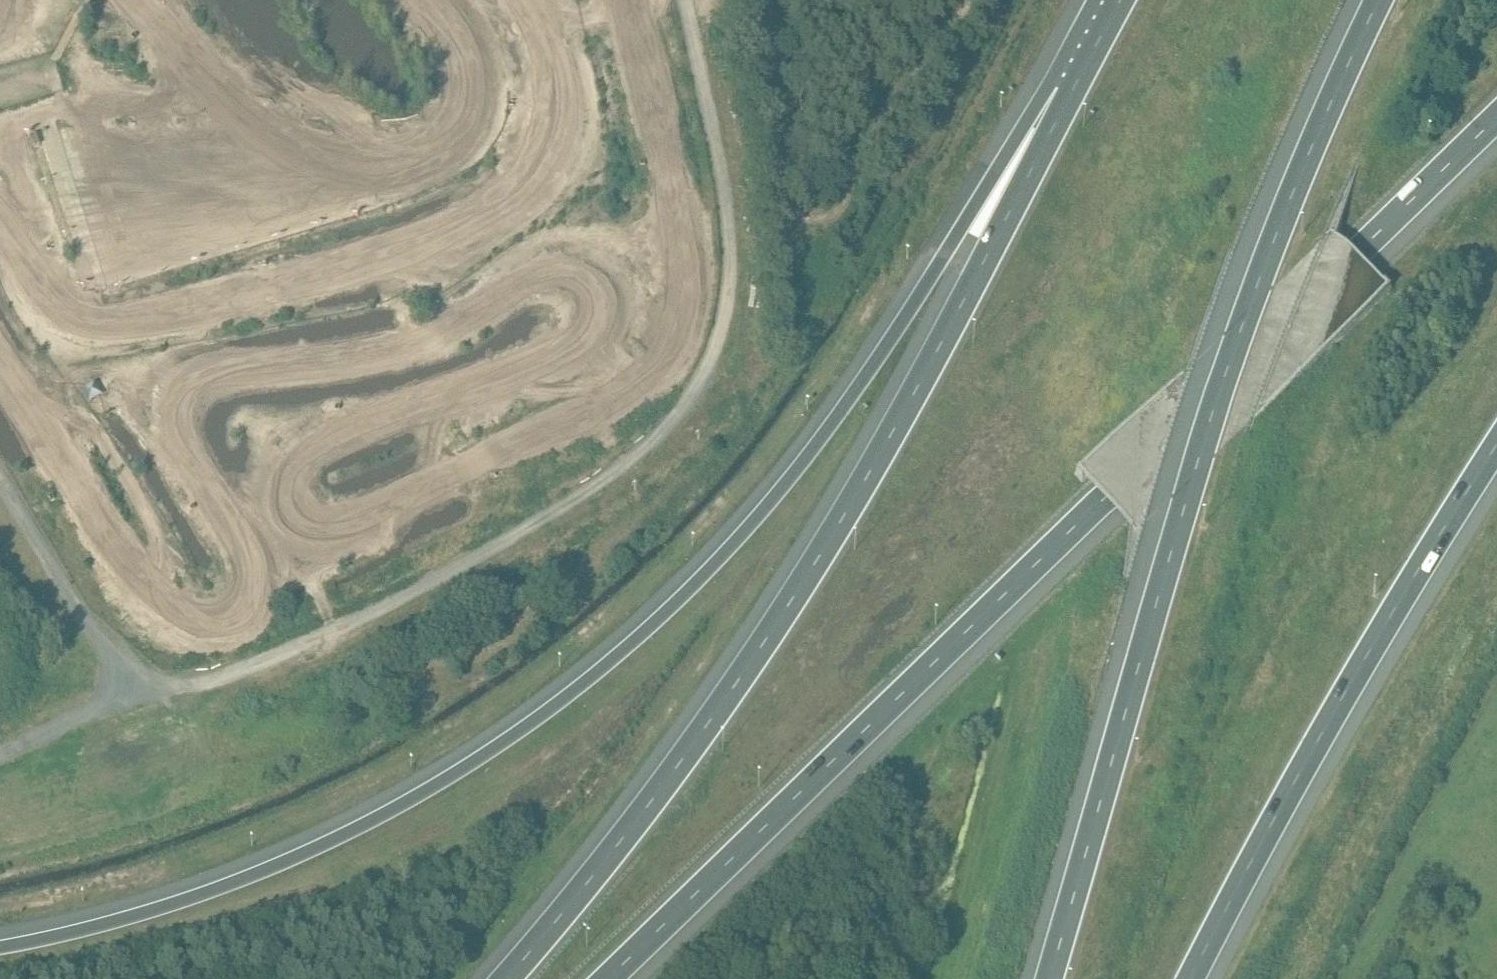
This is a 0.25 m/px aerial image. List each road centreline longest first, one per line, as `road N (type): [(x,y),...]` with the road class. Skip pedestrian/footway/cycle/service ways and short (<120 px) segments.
road 1 (motorway): [(1074,87),(962,228),(770,505),(572,699),(440,787),(311,854),(133,919),(0,951)]
road 2 (motorway): [(615,978),(1496,124)]
road 3 (motorway): [(1074,87),(832,537),(706,726),(508,978)]
road 4 (motorway): [(1381,0),(1312,142),(1245,312),(1189,481),(1050,978)]
road 5 (motorway): [(1192,978),(1338,702),(1496,450)]
road 6 (track): [(762,0),(780,161)]

